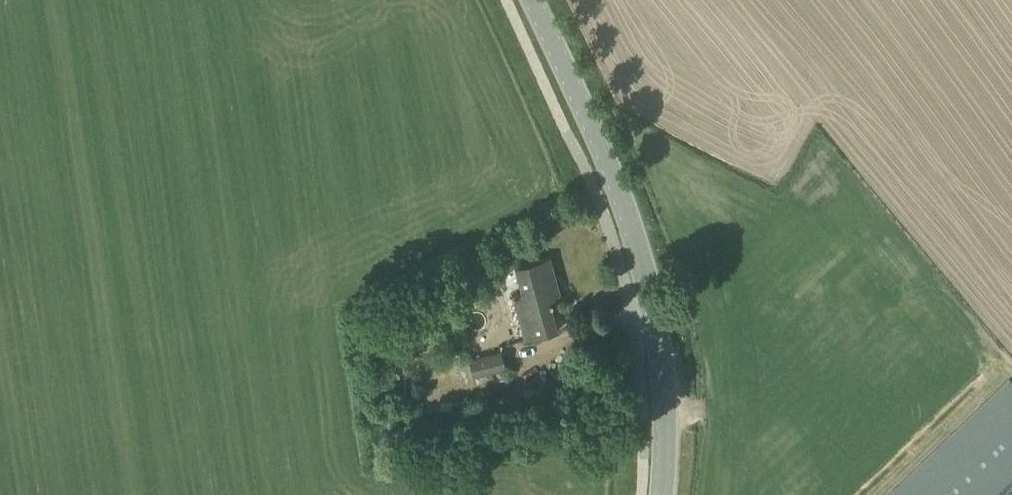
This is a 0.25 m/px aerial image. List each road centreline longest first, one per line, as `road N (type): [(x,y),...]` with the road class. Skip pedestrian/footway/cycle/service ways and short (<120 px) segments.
road 1 (tertiary): [(662,494),(664,383),(647,276),(611,174),(530,0)]

